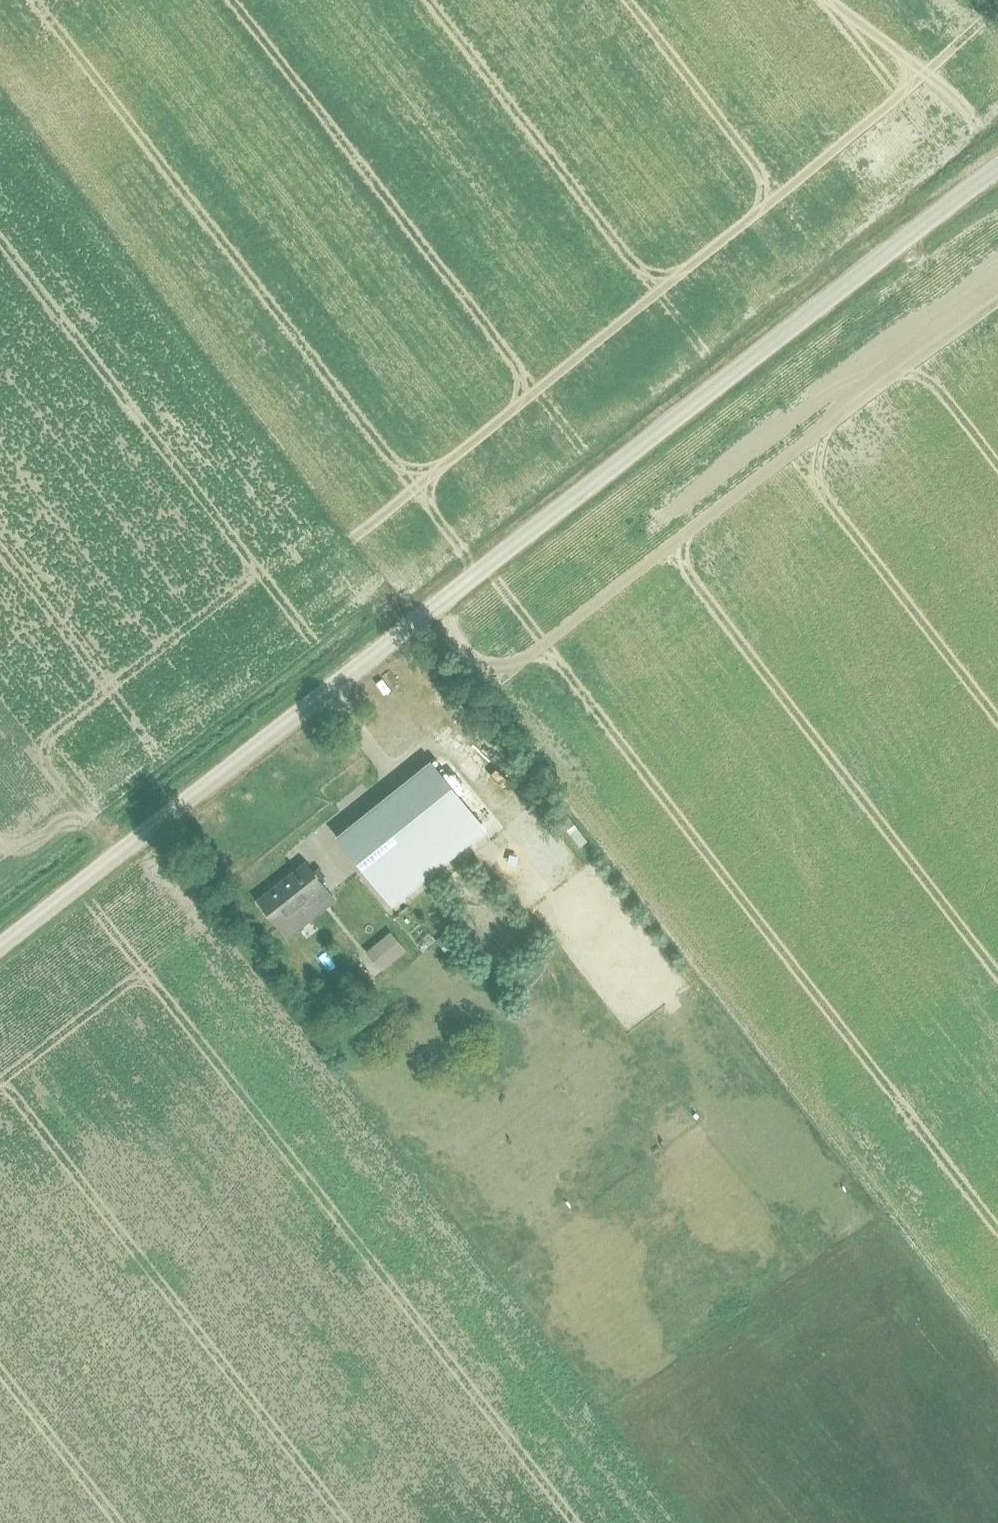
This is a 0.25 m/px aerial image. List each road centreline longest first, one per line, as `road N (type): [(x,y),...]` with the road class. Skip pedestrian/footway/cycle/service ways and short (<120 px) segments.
road 1 (unclassified): [(0,944),(997,169)]

